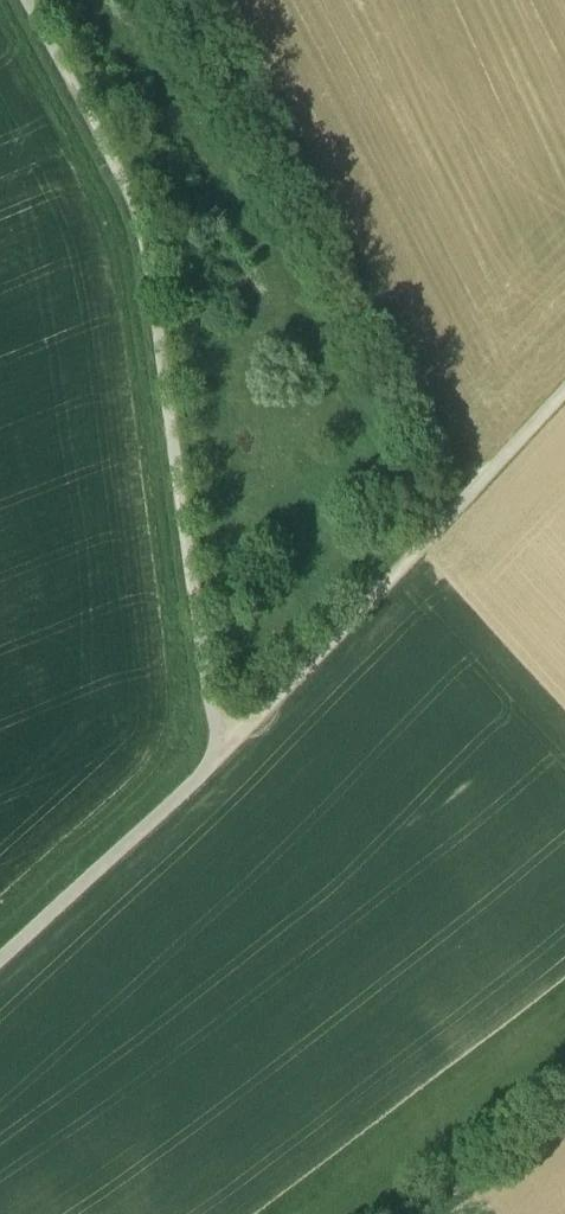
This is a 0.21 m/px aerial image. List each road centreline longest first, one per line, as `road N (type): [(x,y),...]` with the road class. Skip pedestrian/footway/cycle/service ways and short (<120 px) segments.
road 1 (track): [(0,15),(112,228),(174,701),(155,758),(0,904)]
road 2 (track): [(564,393),(416,556),(0,967)]
road 3 (track): [(234,738),(207,689),(148,223),(125,165),(35,0)]
road 4 (track): [(487,478),(237,0)]

